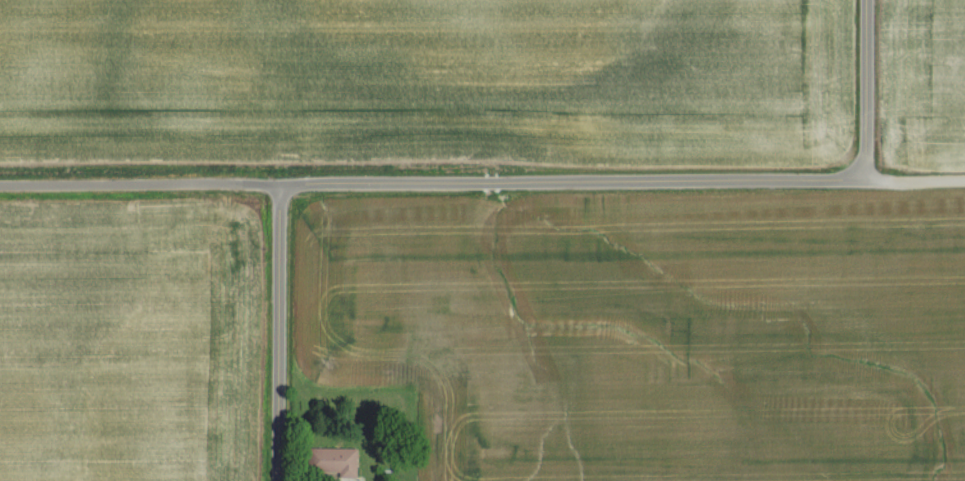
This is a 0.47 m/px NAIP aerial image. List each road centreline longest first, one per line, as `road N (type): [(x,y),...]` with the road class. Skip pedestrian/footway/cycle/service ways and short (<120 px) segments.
road 1 (residential): [(964,176),(0,186)]
road 2 (residential): [(278,480),(274,185)]
road 3 (residential): [(865,178),(864,0)]

